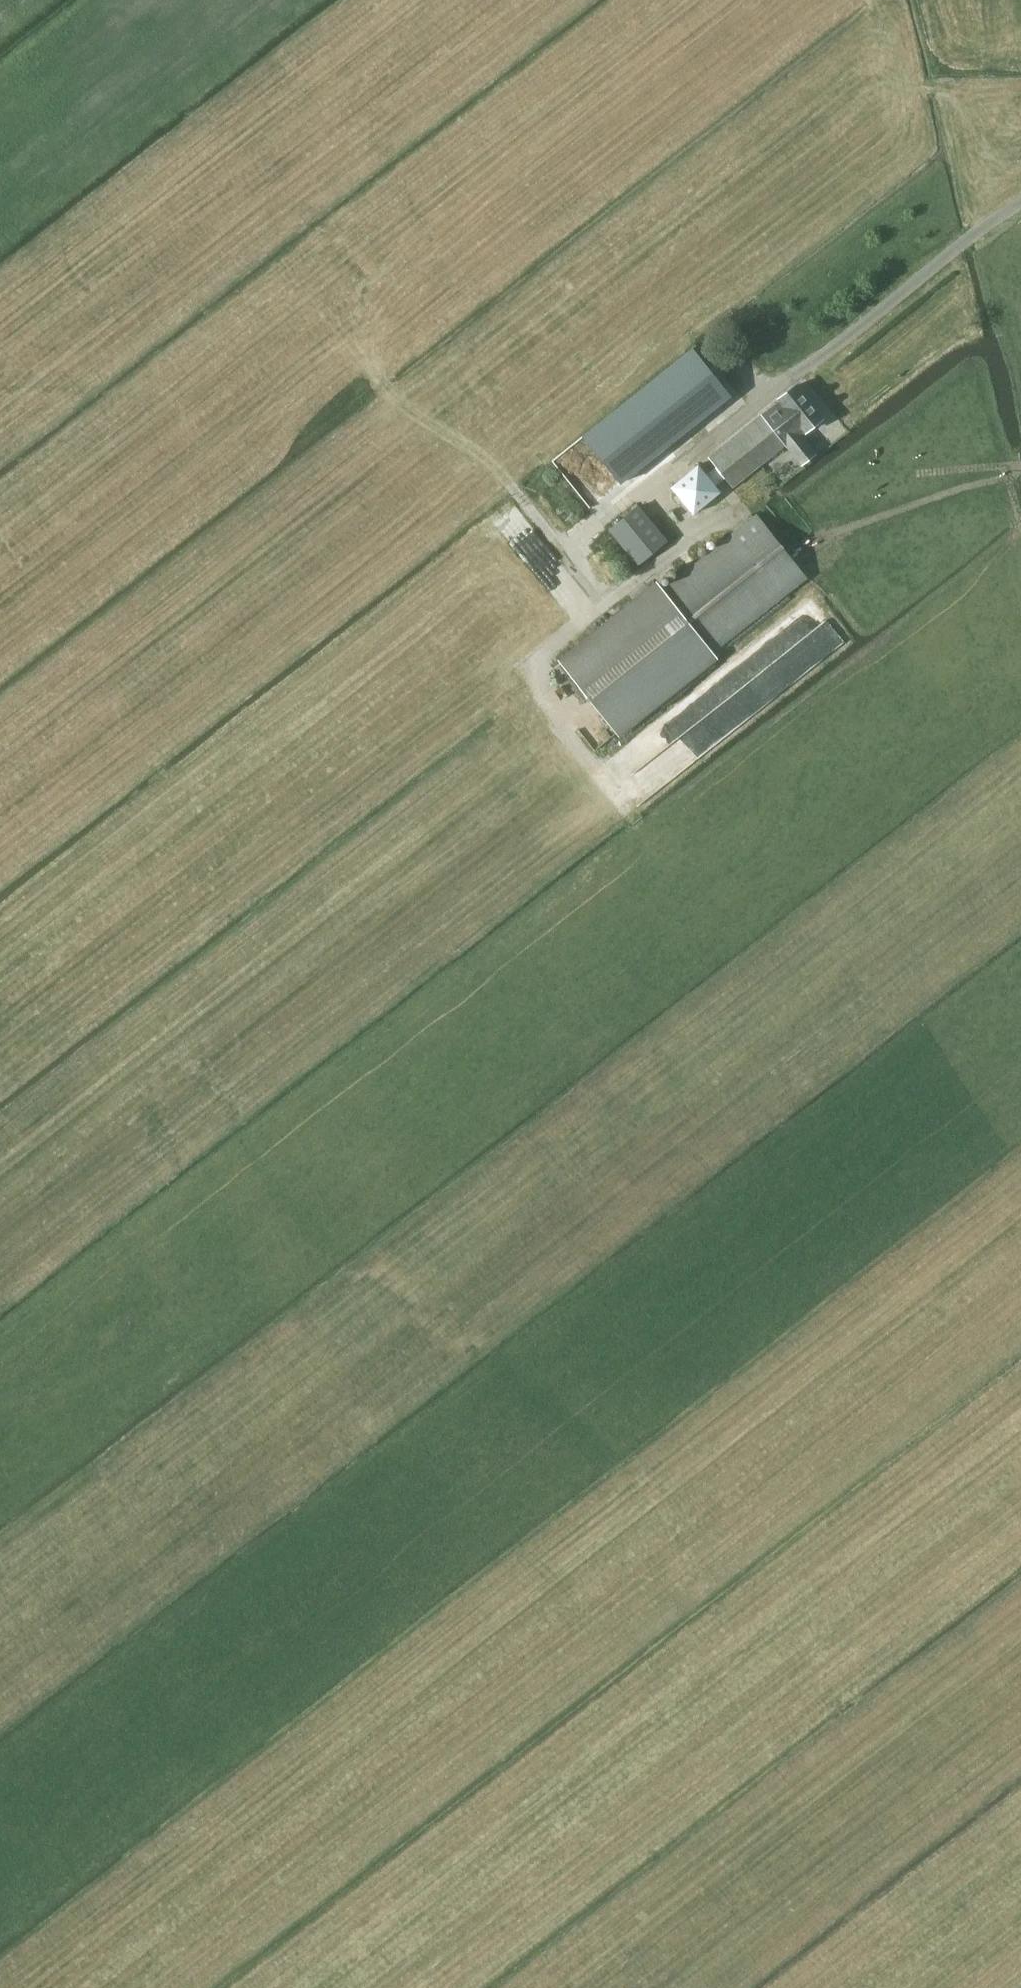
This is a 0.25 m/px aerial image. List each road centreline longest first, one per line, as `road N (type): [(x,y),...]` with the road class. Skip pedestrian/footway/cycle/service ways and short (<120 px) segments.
road 1 (track): [(1007,477),(817,540),(793,561)]

